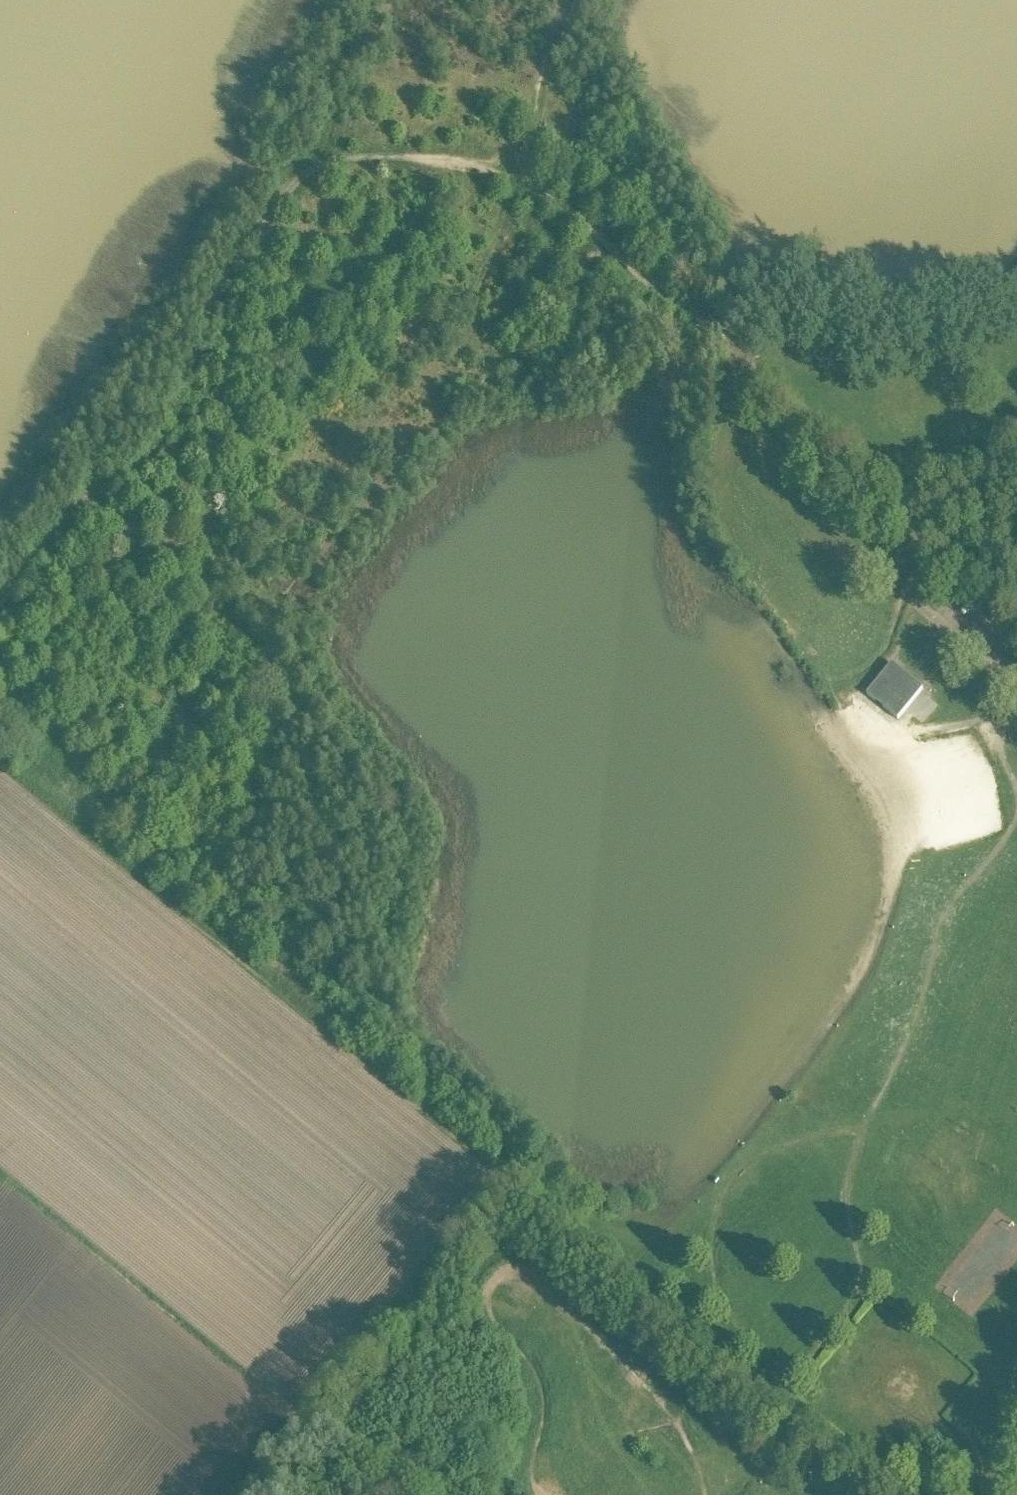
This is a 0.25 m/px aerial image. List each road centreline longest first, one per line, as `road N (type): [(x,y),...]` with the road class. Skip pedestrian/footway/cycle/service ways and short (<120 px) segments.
road 1 (unclassified): [(1016,691),(914,606)]

